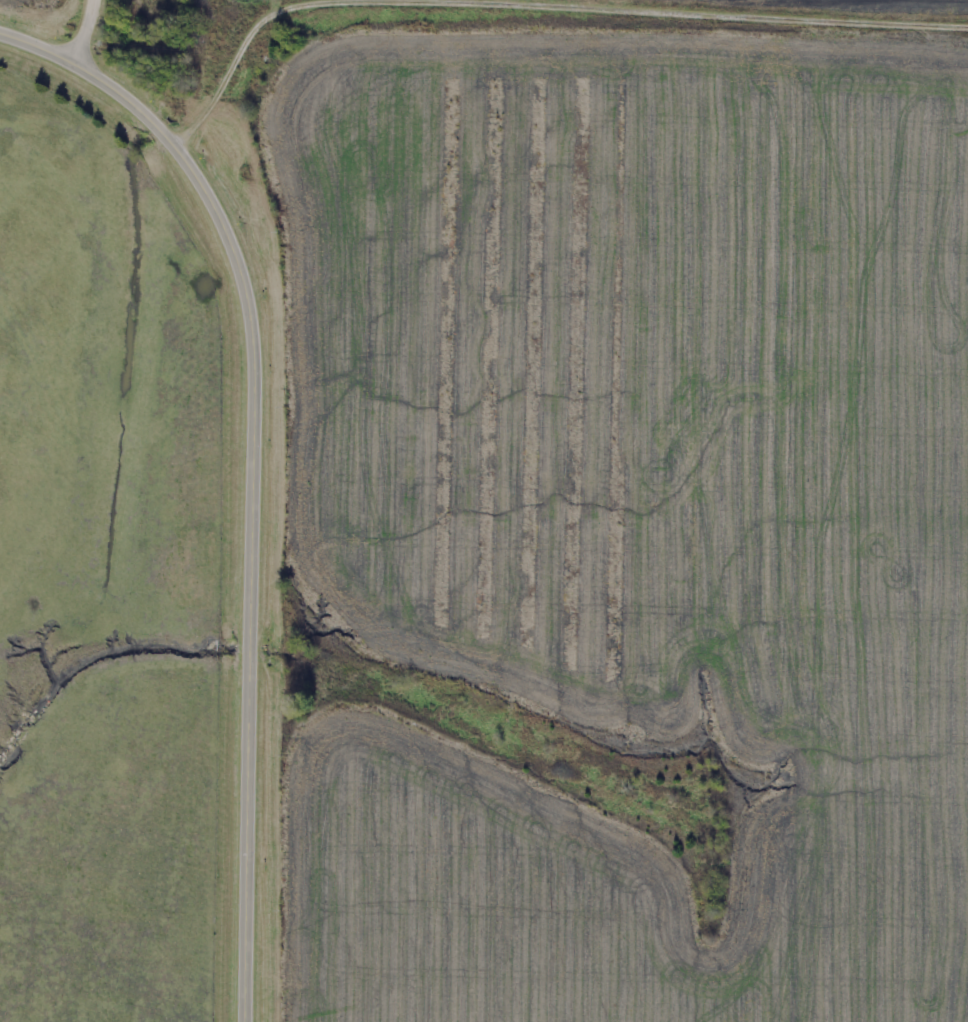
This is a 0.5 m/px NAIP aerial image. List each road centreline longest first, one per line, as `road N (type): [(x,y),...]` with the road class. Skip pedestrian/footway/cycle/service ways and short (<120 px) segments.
road 1 (tertiary): [(242,1021),(251,356),(241,279),(190,167),(153,117),(68,54),(0,25)]

